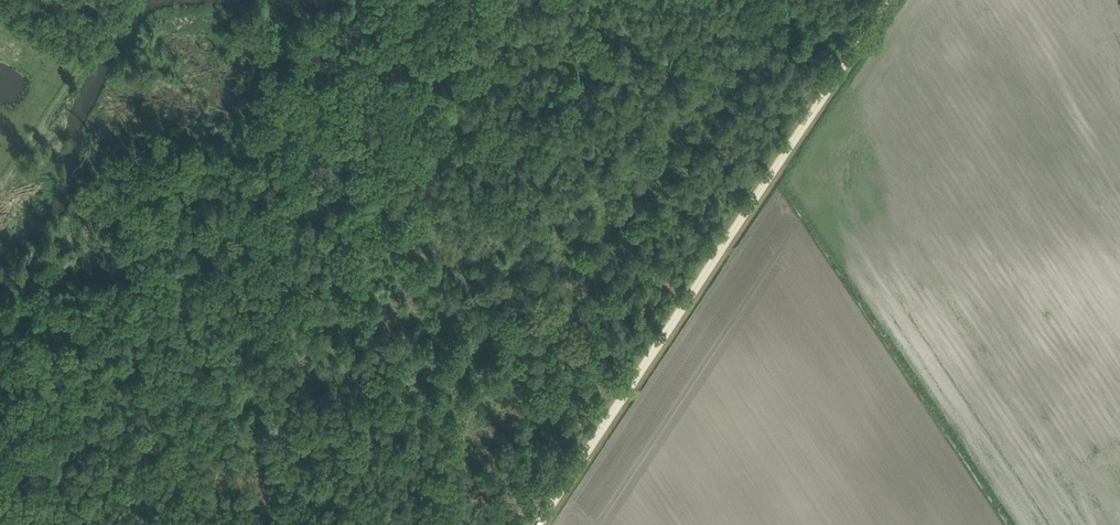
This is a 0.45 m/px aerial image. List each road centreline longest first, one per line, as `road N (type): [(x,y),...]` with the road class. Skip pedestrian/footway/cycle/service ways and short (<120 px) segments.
road 1 (track): [(539,524),(888,0)]

